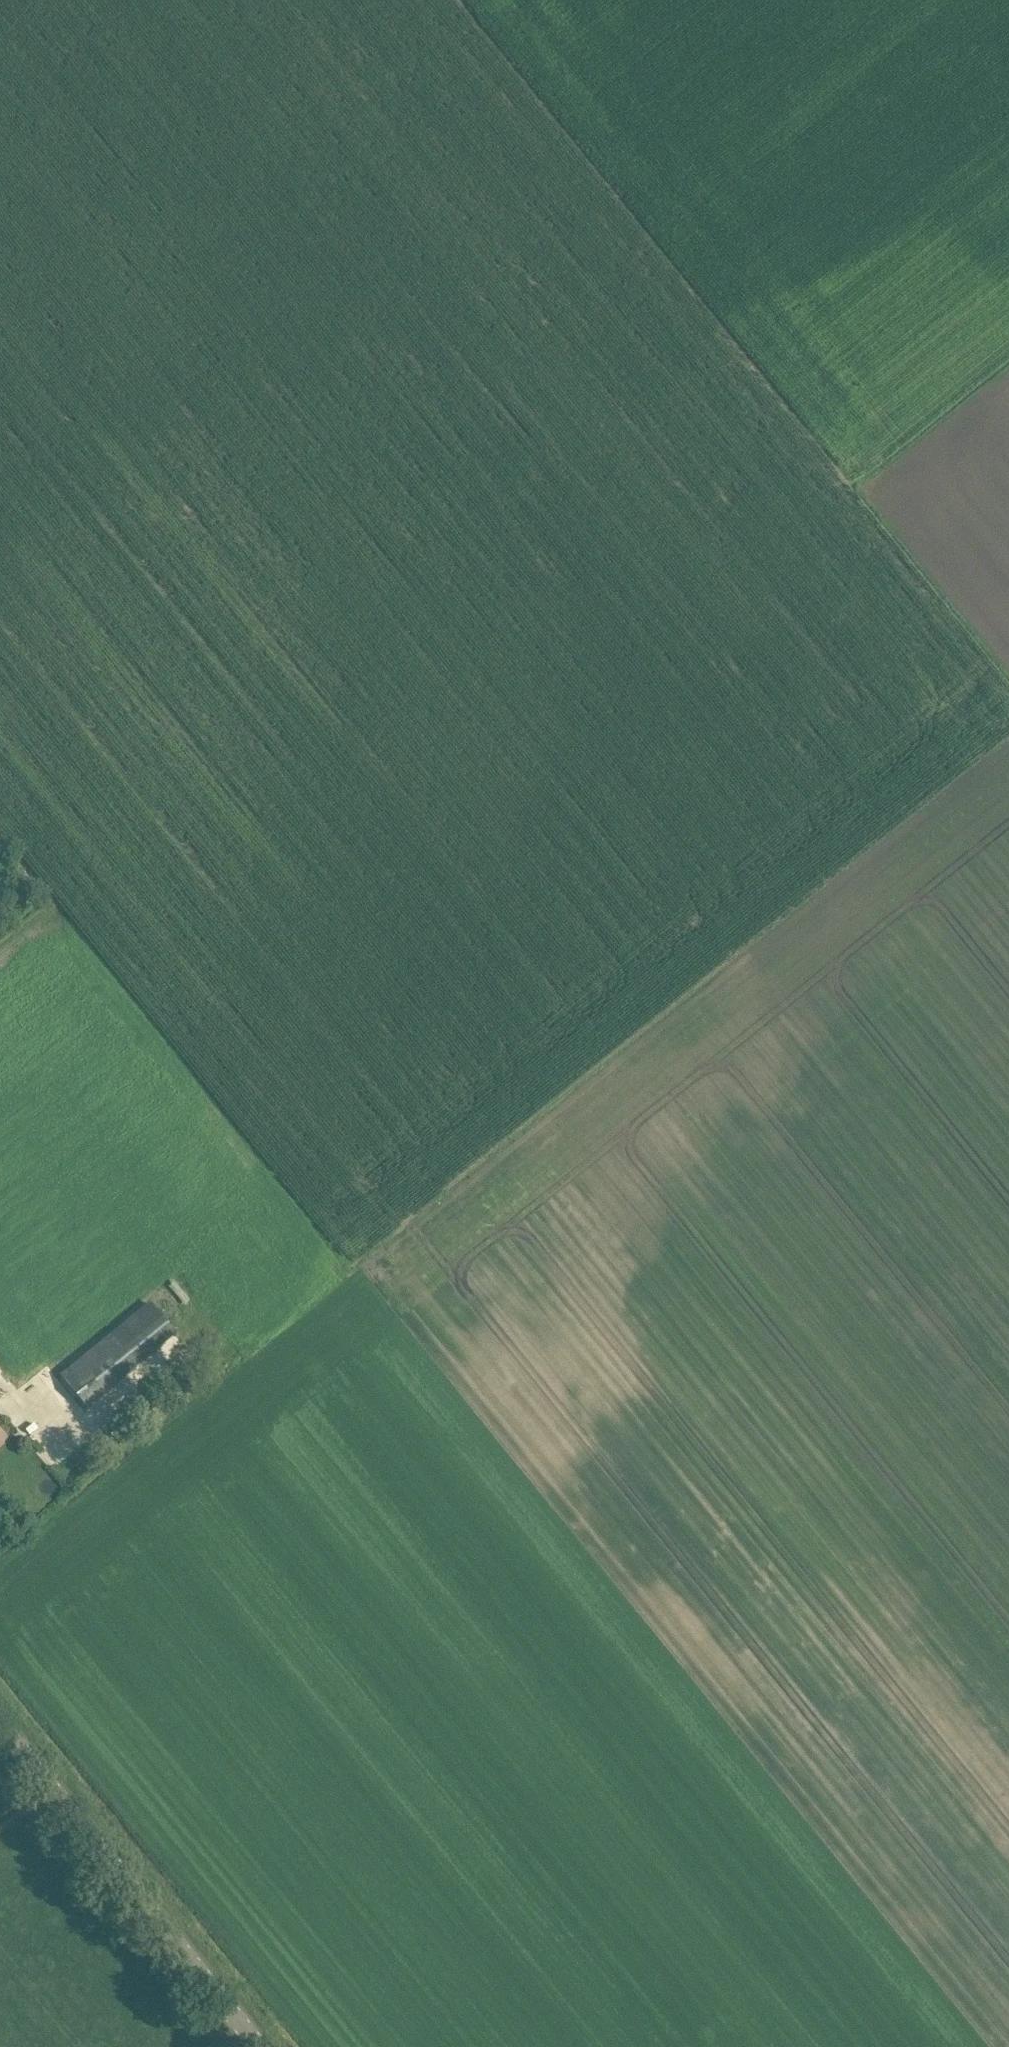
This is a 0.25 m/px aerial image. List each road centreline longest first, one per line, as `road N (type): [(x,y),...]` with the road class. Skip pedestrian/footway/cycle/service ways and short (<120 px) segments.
road 1 (unclassified): [(262,2046),(0,1722)]

